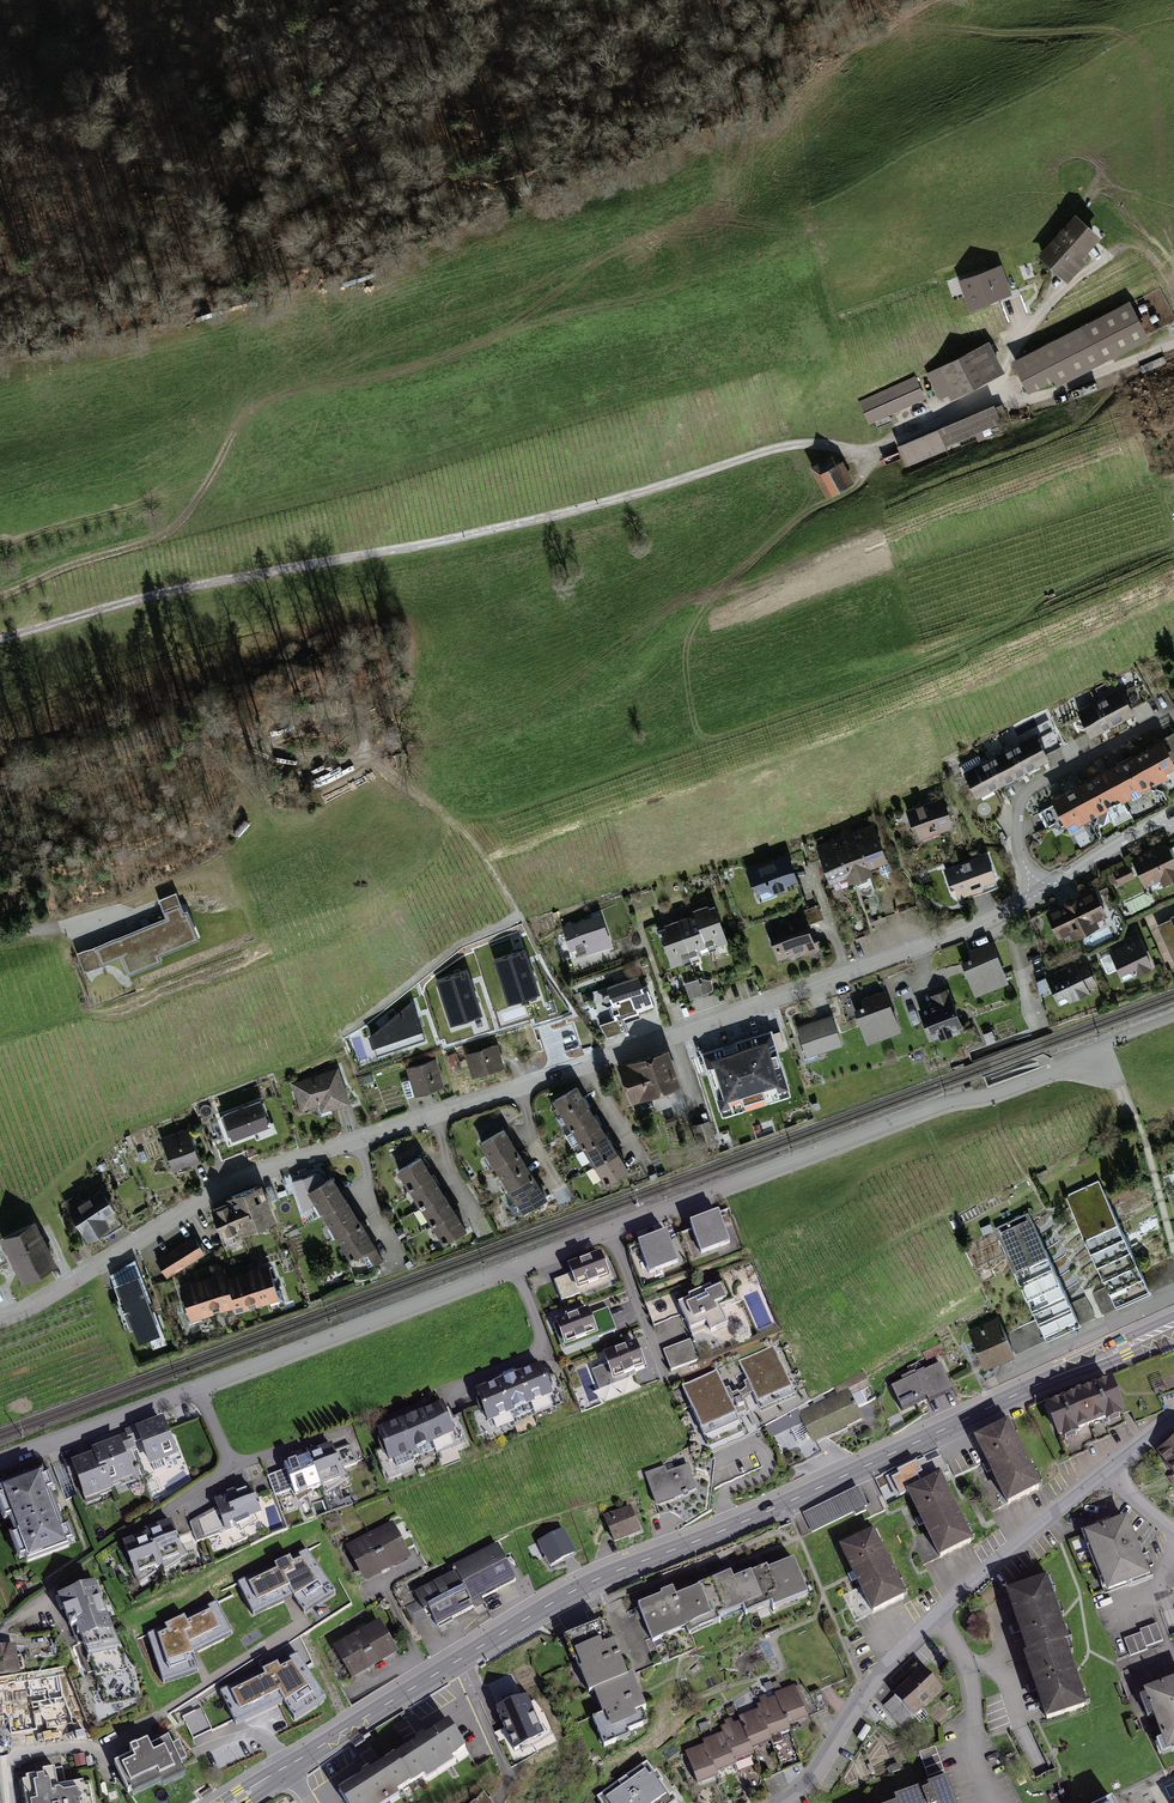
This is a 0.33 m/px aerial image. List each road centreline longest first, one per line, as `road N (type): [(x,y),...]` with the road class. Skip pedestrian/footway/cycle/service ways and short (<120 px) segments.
road 1 (residential): [(1173,1012),(985,1097),(944,1104),(0,1462)]
road 2 (residential): [(1035,895),(1004,915),(850,976),(239,1182),(38,1309),(0,1321)]
road 3 (track): [(1013,408),(987,395),(873,454),(816,447),(767,454),(639,495),(159,595),(0,641)]
road 4 (tertiary): [(1173,1323),(765,1512),(582,1586),(290,1768)]
road 5 (residential): [(786,1802),(807,1788),(874,1683),(941,1612),(1112,1473)]
road 6 (track): [(319,766),(246,777),(0,782)]
road 7 (track): [(0,599),(80,562),(163,539),(187,520),(235,437)]
road 8 (residential): [(1035,895),(1017,827),(1032,789),(1173,718)]
road 9 (unclassified): [(1173,338),(1036,405),(1013,408)]
road 10 (residential): [(1173,814),(1035,895)]

